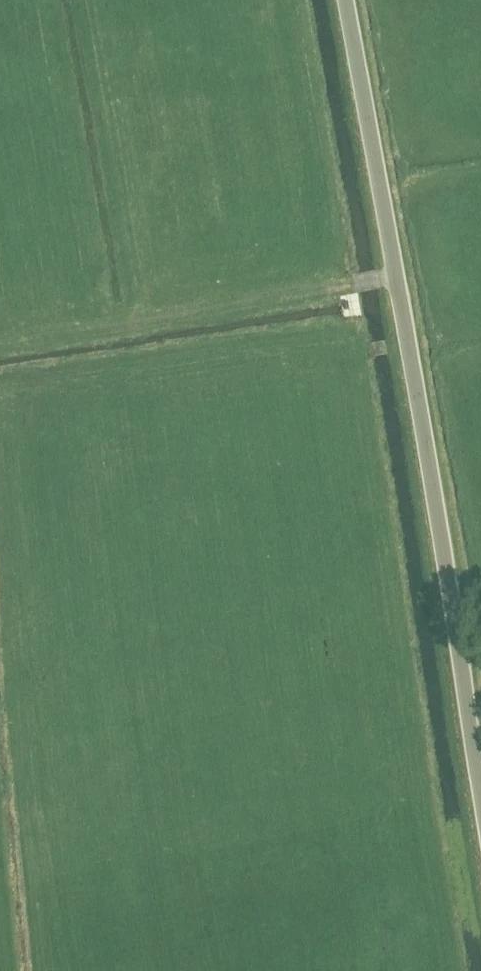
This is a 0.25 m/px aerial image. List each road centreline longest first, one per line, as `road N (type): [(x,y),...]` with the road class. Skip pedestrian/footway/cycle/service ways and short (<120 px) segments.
road 1 (unclassified): [(480,799),(346,0)]

